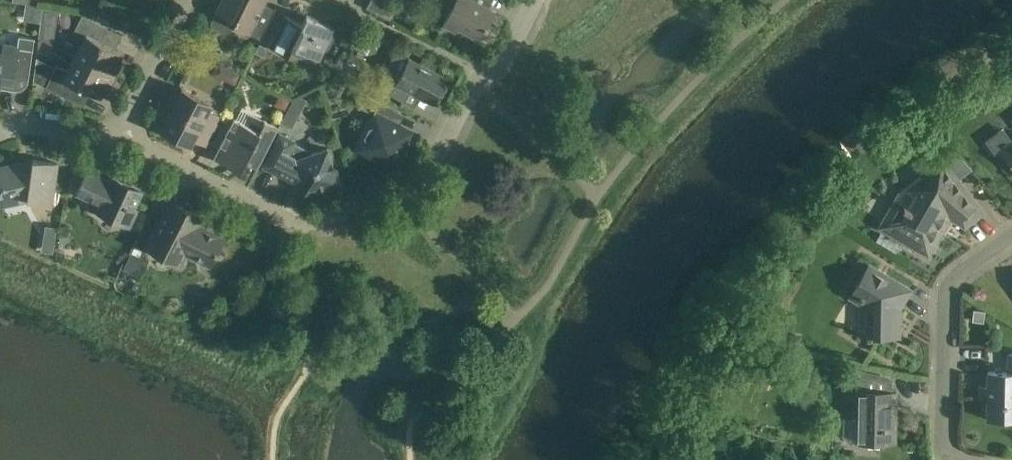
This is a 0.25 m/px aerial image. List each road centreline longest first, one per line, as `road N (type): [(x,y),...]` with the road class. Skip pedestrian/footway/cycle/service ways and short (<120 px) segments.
road 1 (residential): [(118,135),(302,225),(417,189),(470,93),(502,63),(536,0)]
road 2 (residential): [(955,459),(945,447),(946,295),(958,275),(1011,236)]
road 3 (residential): [(118,135),(185,0)]

